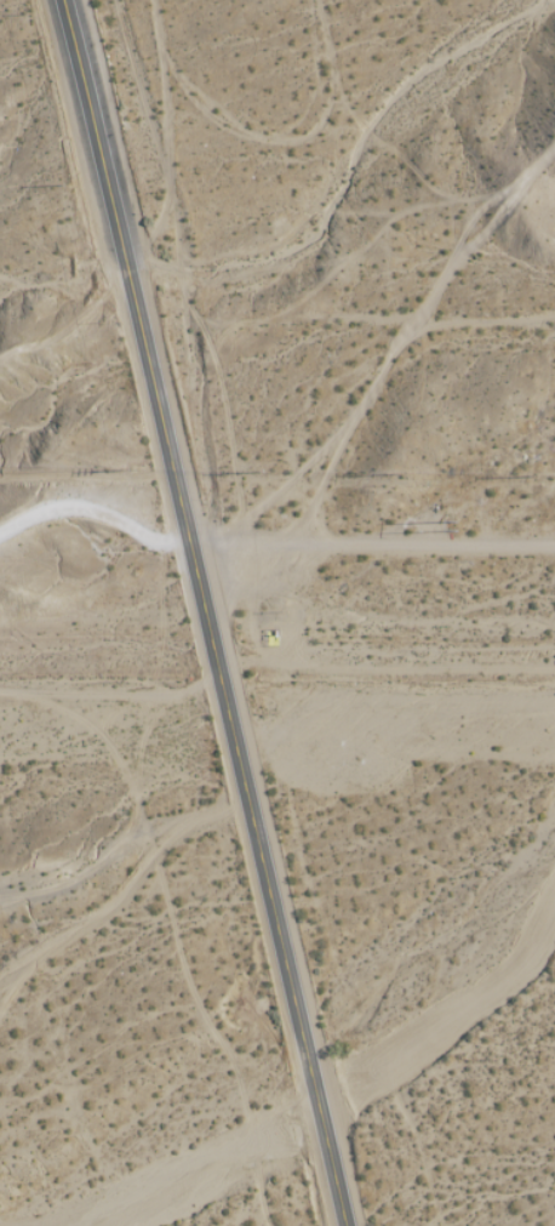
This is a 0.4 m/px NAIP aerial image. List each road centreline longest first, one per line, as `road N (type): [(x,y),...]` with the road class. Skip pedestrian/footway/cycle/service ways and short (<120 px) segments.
road 1 (primary): [(349,1225),(87,70),(64,0)]
road 2 (track): [(554,567),(191,546),(0,546)]
road 3 (track): [(0,688),(227,691)]

